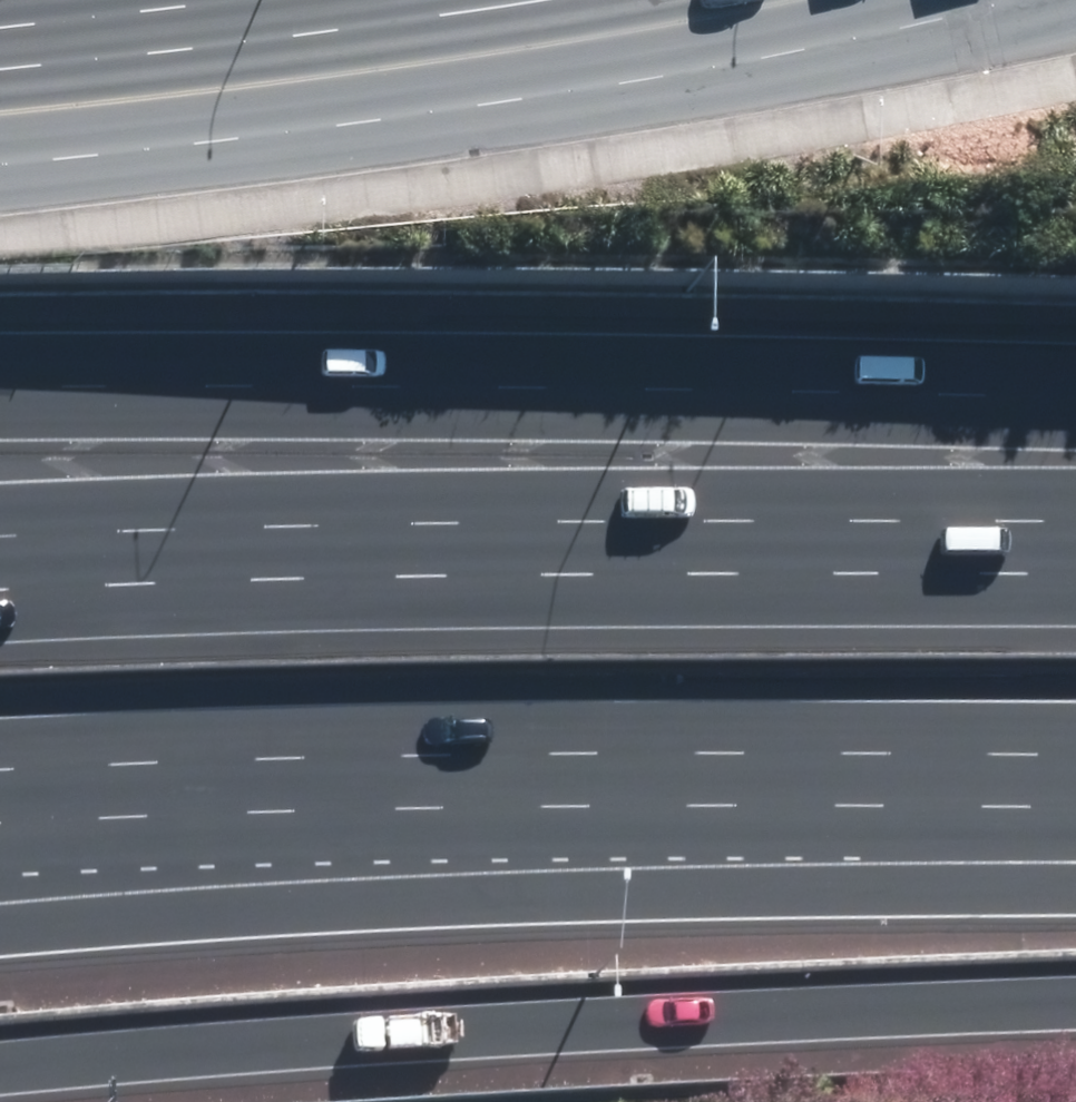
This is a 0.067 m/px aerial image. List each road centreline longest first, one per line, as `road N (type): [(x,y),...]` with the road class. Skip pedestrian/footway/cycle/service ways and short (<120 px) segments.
road 1 (motorway): [(1075,971),(0,1061)]
road 2 (motorway): [(0,587),(1075,557)]
road 3 (motorway): [(0,400),(1075,383)]
road 4 (motorway): [(929,732),(0,881)]
road 5 (motorway): [(929,732),(0,759)]
road 6 (primary): [(0,109),(220,88),(590,36),(777,0)]
road 7 (motorway): [(1075,731),(929,732)]

